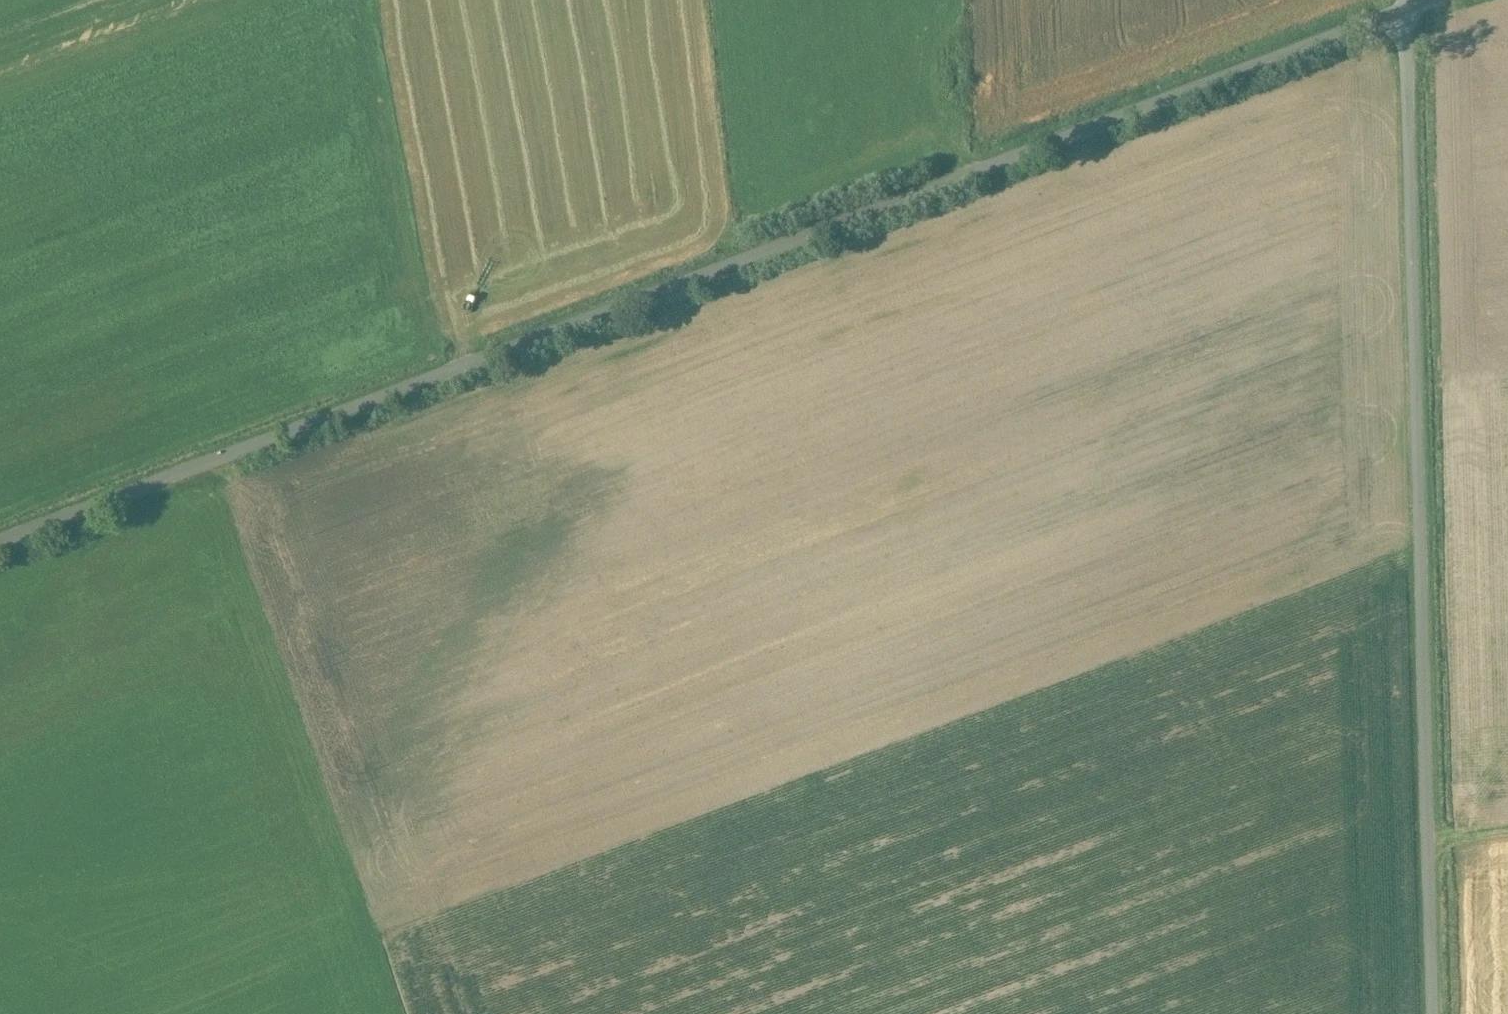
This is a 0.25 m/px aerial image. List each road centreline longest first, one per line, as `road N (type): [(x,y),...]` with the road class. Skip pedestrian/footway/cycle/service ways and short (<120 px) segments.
road 1 (unclassified): [(0,535),(1406,9)]
road 2 (unclassified): [(1432,1013),(1406,9)]

